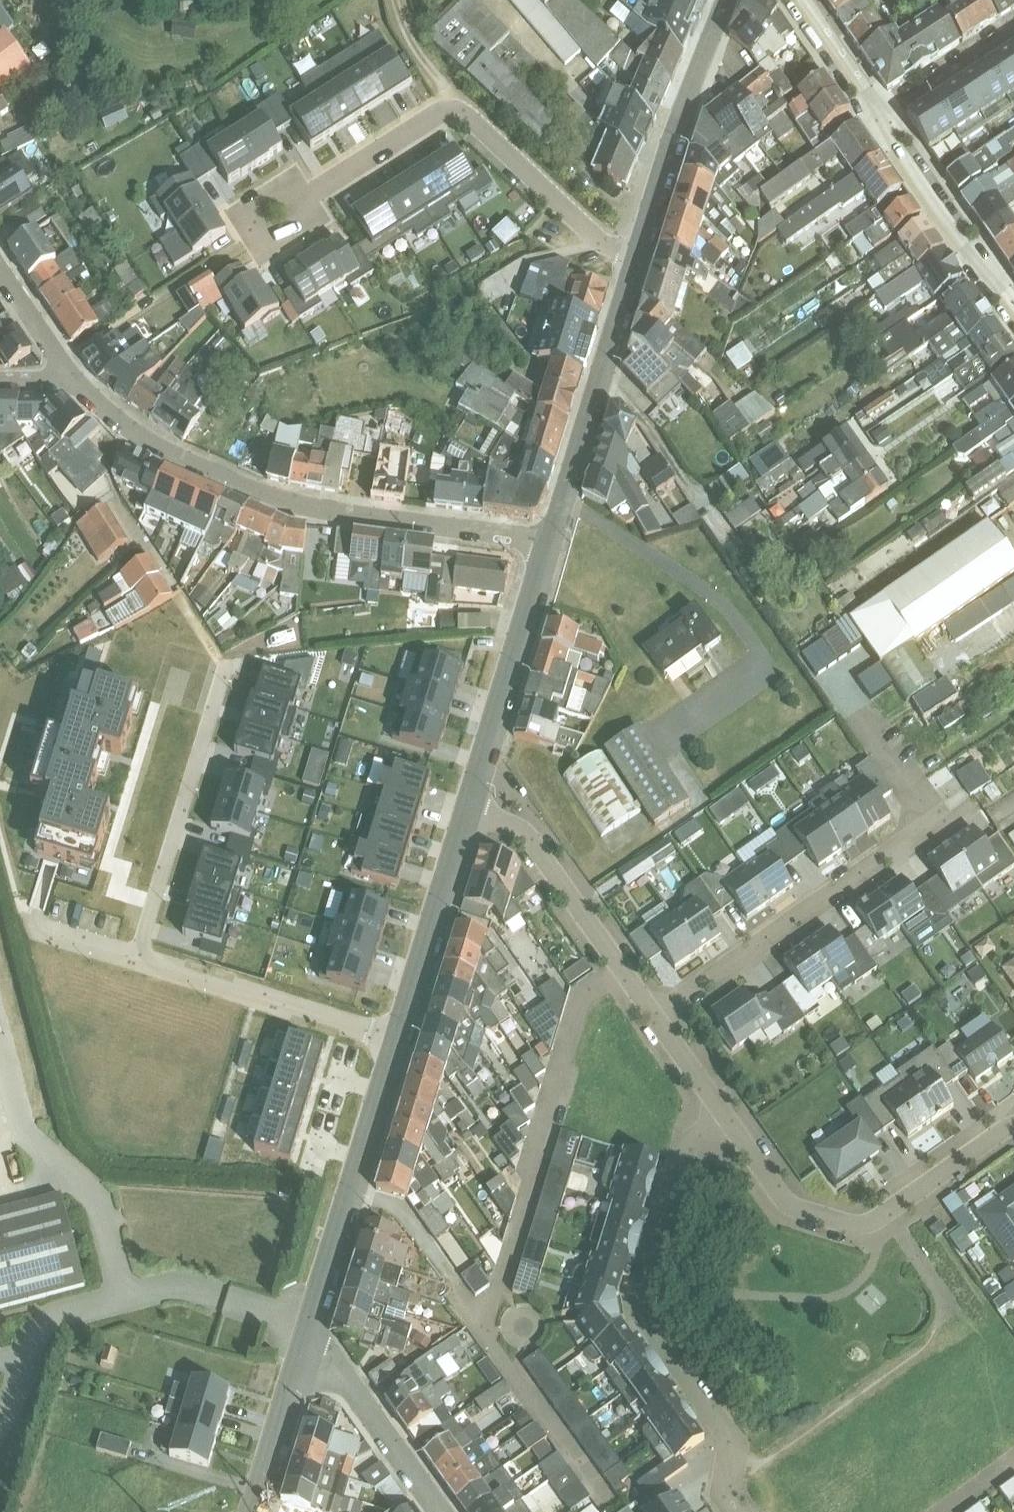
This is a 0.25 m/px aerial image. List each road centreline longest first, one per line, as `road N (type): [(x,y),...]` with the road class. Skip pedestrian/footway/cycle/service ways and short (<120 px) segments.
road 1 (residential): [(655,1013),(935,820),(826,662)]
road 2 (residential): [(550,539),(266,495),(139,436),(68,371)]
road 3 (residential): [(728,1117),(688,1140),(638,1306),(737,1446),(726,1490),(742,1511)]
road 4 (residential): [(639,258),(601,240),(467,118),(447,111),(280,217)]
road 5 (residential): [(1013,1125),(858,1222),(785,1197),(728,1117)]
road 6 (tertiary): [(398,1036),(304,1345)]
road 7 (residential): [(225,665),(135,957)]
road 8 (tertiary): [(639,258),(550,539)]
road 9 (residential): [(466,811),(526,832),(655,1013)]
road 10 (tertiary): [(550,539),(466,811)]
road 11 (residential): [(398,1036),(135,957)]
road 12 (tertiary): [(727,0),(639,258)]
road 13 (tertiary): [(466,811),(398,1036)]
road 14 (residential): [(1013,306),(877,117)]
road 15 (residential): [(304,1345),(351,1384),(443,1511)]
road 16 (tertiary): [(304,1345),(252,1511)]
road 17 (residential): [(877,117),(1013,27)]
road 18 (residential): [(877,117),(802,0)]
road 19 (residential): [(655,1013),(728,1117)]
road 20 (track): [(885,1211),(942,1293),(937,1319)]
road 21 (track): [(447,111),(443,87),(393,0)]
road 22 (residential): [(0,272),(68,371)]

